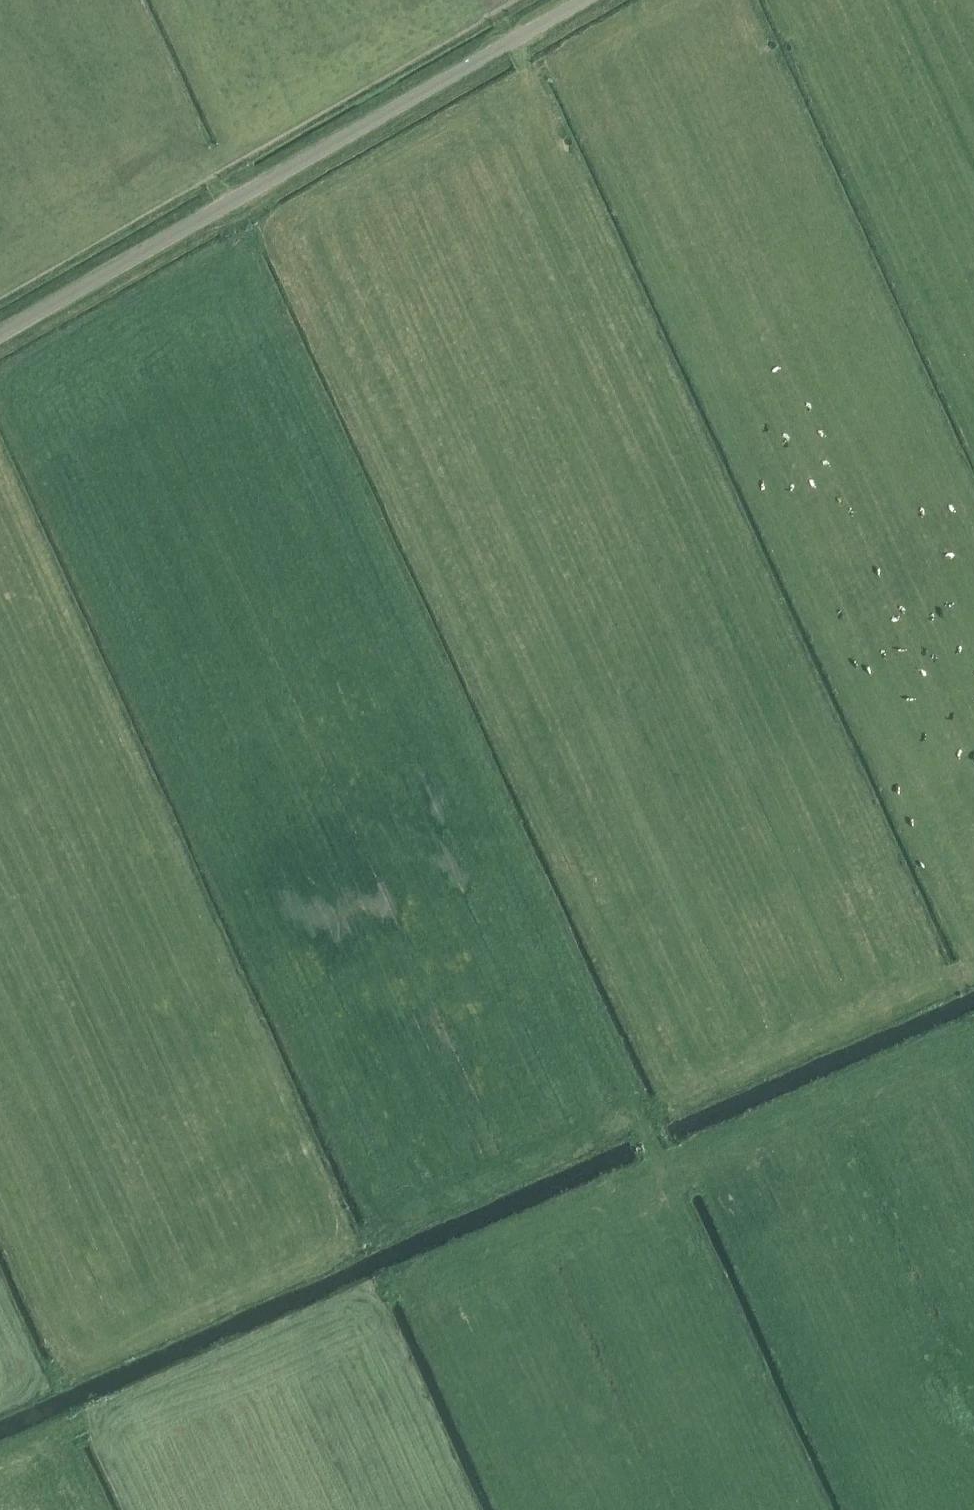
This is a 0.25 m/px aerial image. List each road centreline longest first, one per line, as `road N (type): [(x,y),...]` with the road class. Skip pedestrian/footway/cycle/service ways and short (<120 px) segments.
road 1 (unclassified): [(0,333),(585,0)]

